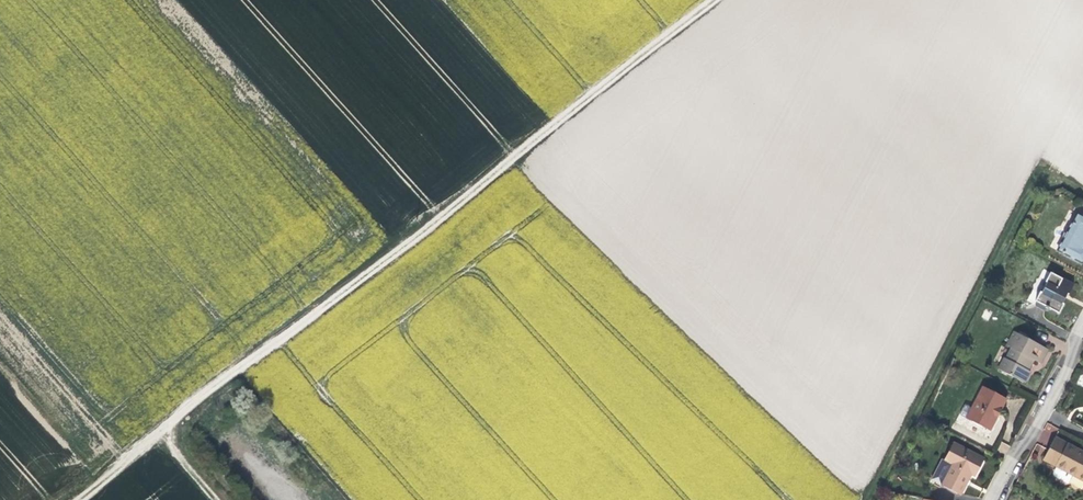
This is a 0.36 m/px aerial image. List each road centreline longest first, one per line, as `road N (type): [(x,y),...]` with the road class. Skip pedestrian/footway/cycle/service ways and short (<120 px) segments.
road 1 (track): [(72,499),(722,0)]
road 2 (track): [(868,499),(1042,171),(1082,196)]
road 3 (residential): [(988,499),(1045,419),(1082,339)]

